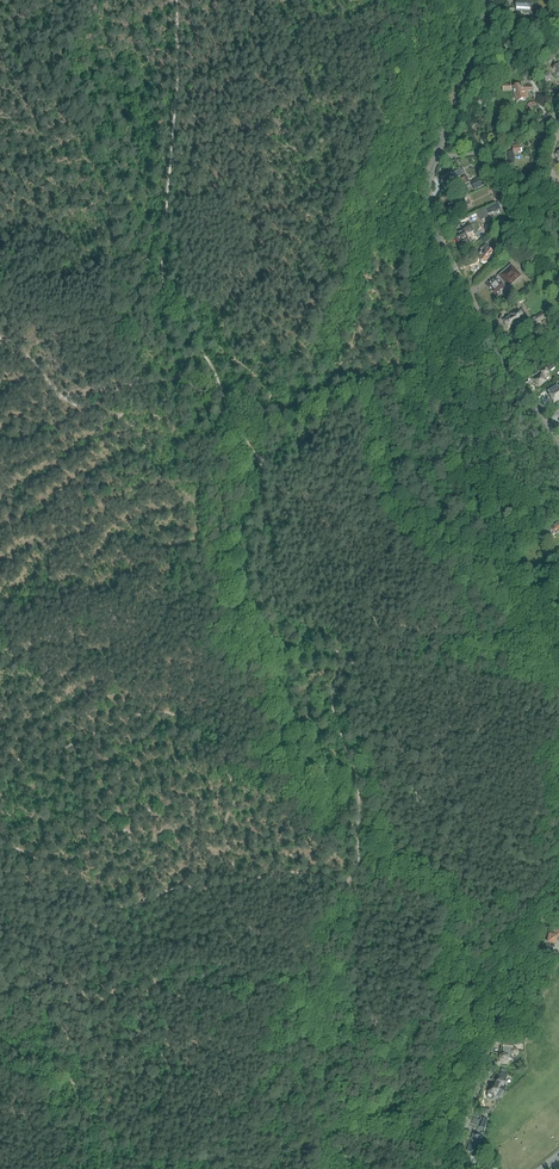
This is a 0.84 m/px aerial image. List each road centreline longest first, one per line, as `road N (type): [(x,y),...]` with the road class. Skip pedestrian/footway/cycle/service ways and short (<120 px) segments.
road 1 (tertiary): [(558,444),(502,360),(435,233),(427,199),(436,156)]
road 2 (residential): [(444,1168),(476,1098),(506,980),(558,892)]
road 3 (tertiary): [(436,156),(487,0)]
road 4 (residential): [(436,156),(478,153),(558,111)]

